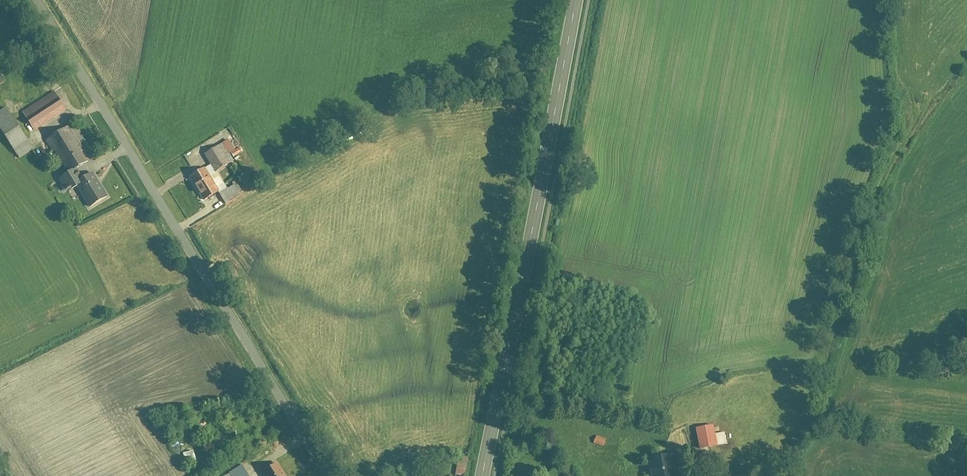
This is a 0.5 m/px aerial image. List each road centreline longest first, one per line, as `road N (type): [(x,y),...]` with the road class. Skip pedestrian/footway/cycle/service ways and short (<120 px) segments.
road 1 (unclassified): [(36,0),(326,475)]
road 2 (primary): [(481,475),(573,0)]

